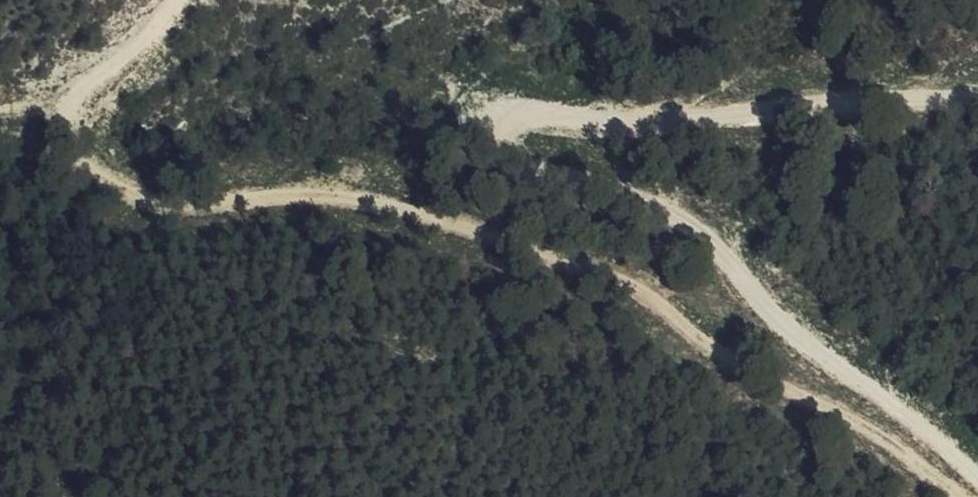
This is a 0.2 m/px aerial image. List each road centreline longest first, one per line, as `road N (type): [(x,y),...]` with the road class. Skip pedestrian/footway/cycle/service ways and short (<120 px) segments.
road 1 (track): [(970,496),(910,448),(721,359),(638,286),(595,265),(362,190),(191,204),(109,192),(82,172),(63,114),(68,92),(121,56),(172,0)]
road 2 (track): [(977,103),(806,102),(629,124),(551,109),(514,111),(497,130),(521,168),(690,211),(709,224),(775,322),(977,480)]

